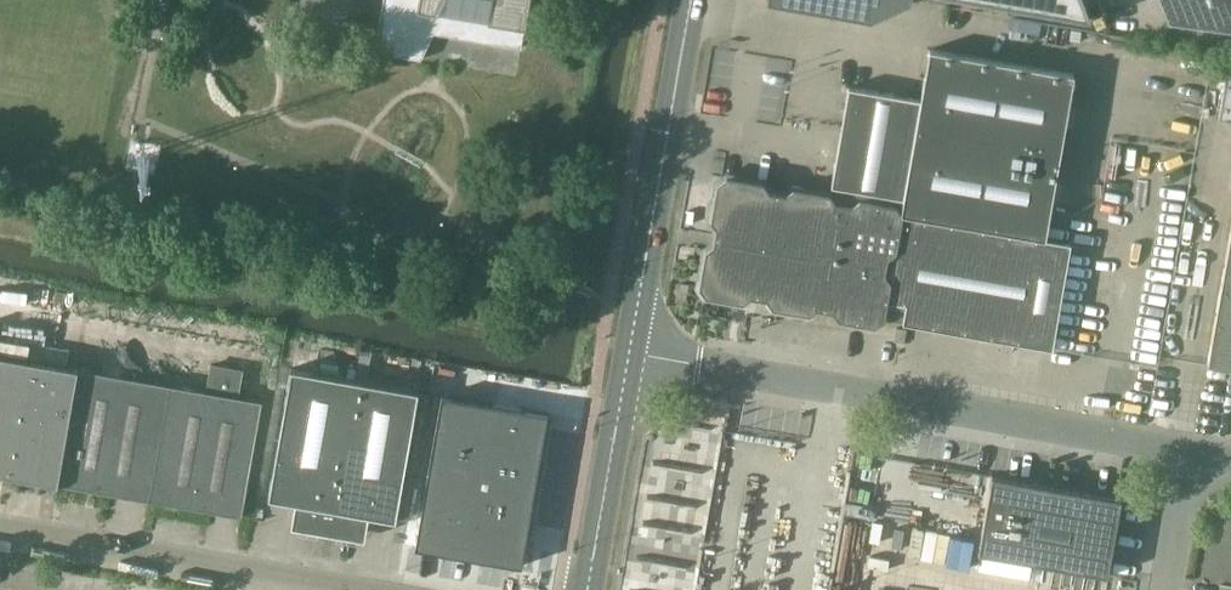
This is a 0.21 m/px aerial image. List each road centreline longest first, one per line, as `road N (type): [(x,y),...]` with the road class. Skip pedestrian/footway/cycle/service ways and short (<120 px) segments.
road 1 (unclassified): [(1188,452),(630,355)]
road 2 (unclassified): [(0,527),(357,589)]
road 3 (unclassified): [(630,355),(692,0)]
road 4 (unclassified): [(588,589),(630,355)]
road 5 (unclassified): [(1165,589),(1188,452)]

